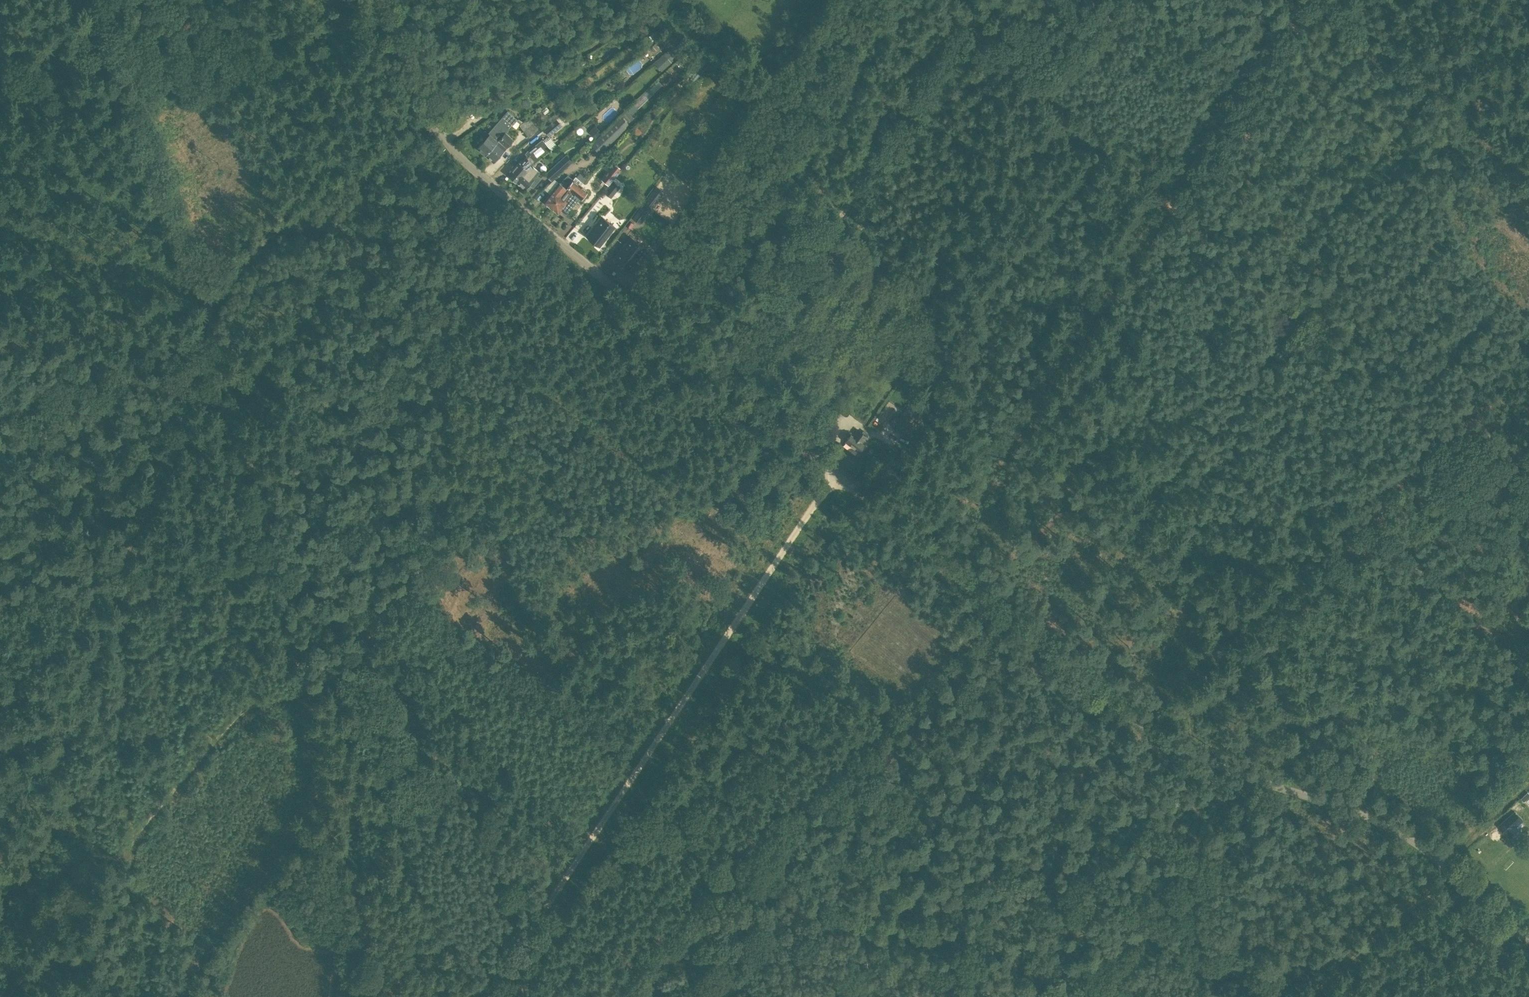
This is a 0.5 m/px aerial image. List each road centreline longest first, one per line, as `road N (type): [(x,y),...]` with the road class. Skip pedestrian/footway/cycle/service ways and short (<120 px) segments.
road 1 (unclassified): [(1528,932),(1398,825),(1224,769),(1010,616),(441,140),(374,0)]
road 2 (track): [(436,134),(246,255),(212,297),(175,364),(164,456),(104,581),(73,675),(33,743),(0,776)]
road 3 (track): [(1289,0),(1021,423),(1244,606)]
road 4 (track): [(295,220),(418,352),(441,416),(442,471),(427,529),(349,659),(329,676),(229,720)]
road 5 (track): [(484,996),(839,472)]
road 6 (track): [(1528,330),(1138,712)]
road 7 (track): [(1468,106),(1132,515)]
road 8 (track): [(724,372),(973,21),(967,0)]
road 9 (track): [(999,629),(859,763),(877,824),(934,945),(934,996)]
road 10 (track): [(1001,996),(1057,766),(1051,730),(1007,663),(999,629),(1010,616)]
road 11 (track): [(8,996),(229,720)]
road 12 (track): [(1430,426),(1158,204)]
road 13 (track): [(103,0),(99,26),(182,268),(212,297)]
road 14 (track): [(396,592),(454,638),(576,699),(638,767)]
road 15 (track): [(175,364),(74,497),(0,572)]
road 16 (track): [(642,0),(636,17),(441,140)]
road 17 (track): [(1308,545),(1528,644)]
road 18 (track): [(1528,159),(1347,0)]
road 19 (track): [(1301,996),(1448,864)]
road 20 (track): [(1528,774),(1438,856)]

